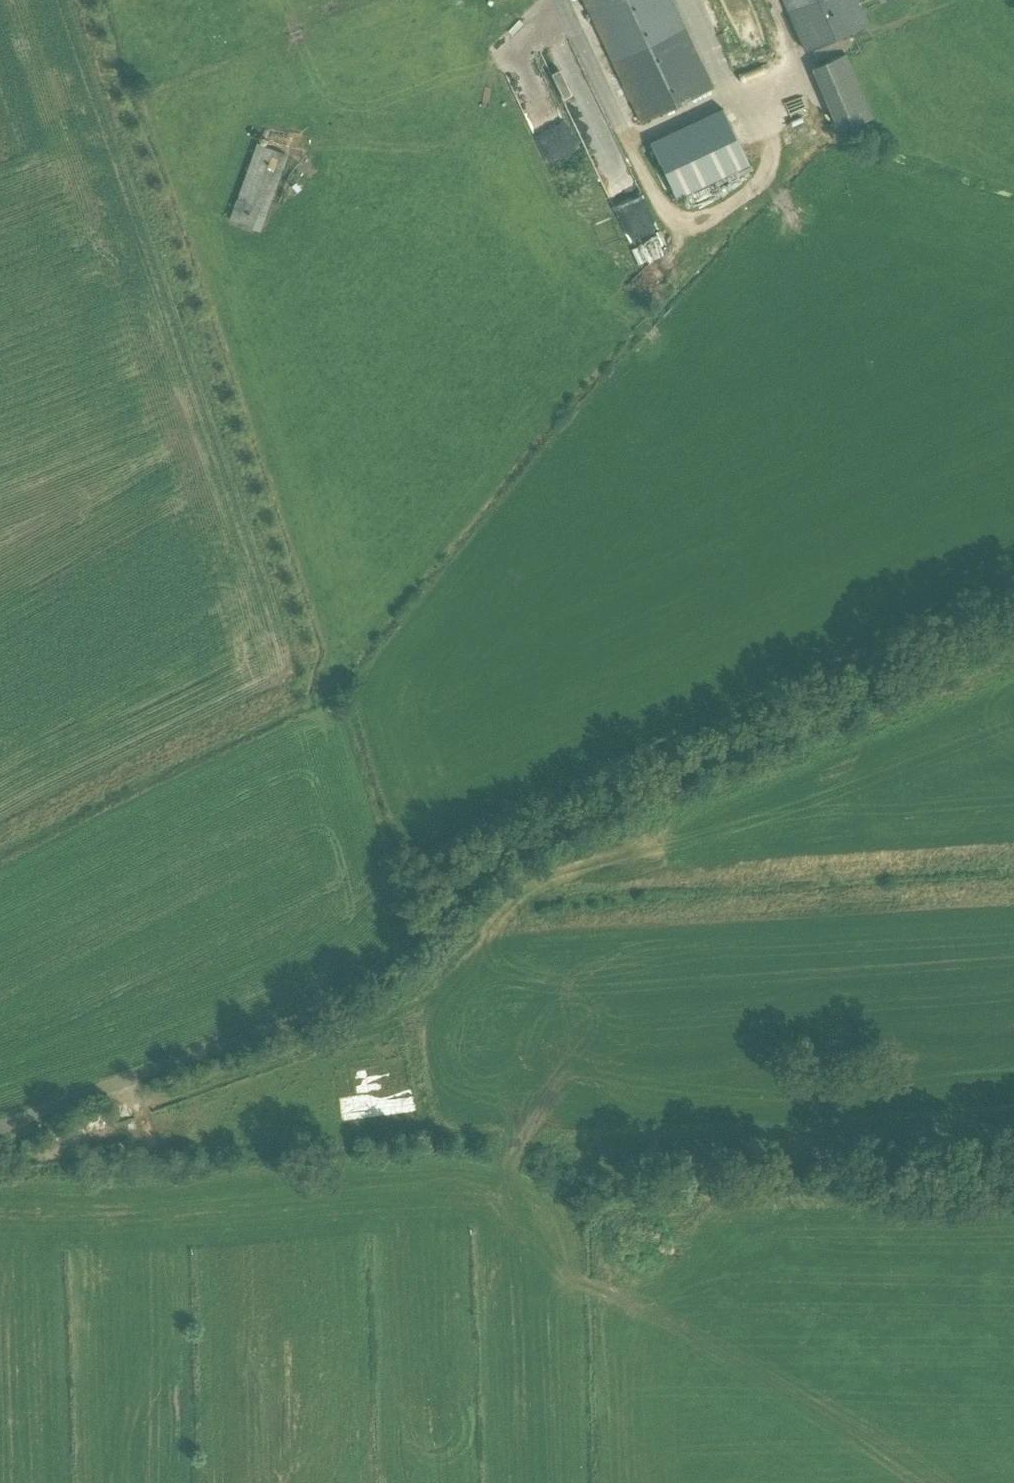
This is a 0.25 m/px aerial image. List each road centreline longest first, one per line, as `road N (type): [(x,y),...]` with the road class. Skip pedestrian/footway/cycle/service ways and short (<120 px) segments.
road 1 (unclassified): [(0,1124),(290,1006),(433,895),(550,819),(1013,618)]

